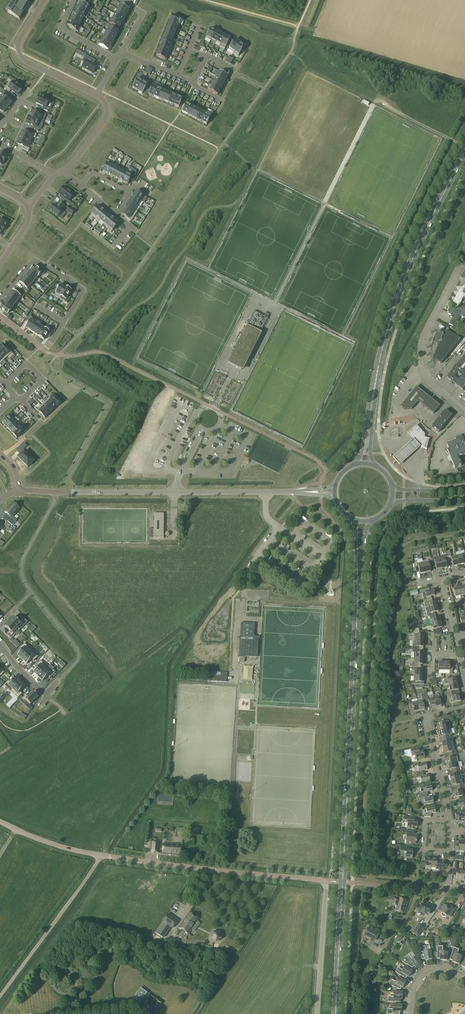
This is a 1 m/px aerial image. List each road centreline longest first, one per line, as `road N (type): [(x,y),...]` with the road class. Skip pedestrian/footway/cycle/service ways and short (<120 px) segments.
road 1 (tertiary): [(317,1013),(326,881),(109,857),(0,822)]
road 2 (secondary): [(336,1013),(357,615)]
road 3 (secondary): [(375,385),(405,278),(464,154)]
road 4 (unclassified): [(19,490),(265,493)]
road 5 (residential): [(464,412),(432,384),(422,357),(429,324),(464,260)]
road 6 (residential): [(0,298),(34,261),(82,289),(45,350)]
road 7 (residential): [(43,0),(20,38),(20,55),(96,95)]
road 8 (unclassified): [(265,493),(266,515),(280,529),(247,572),(244,598)]

